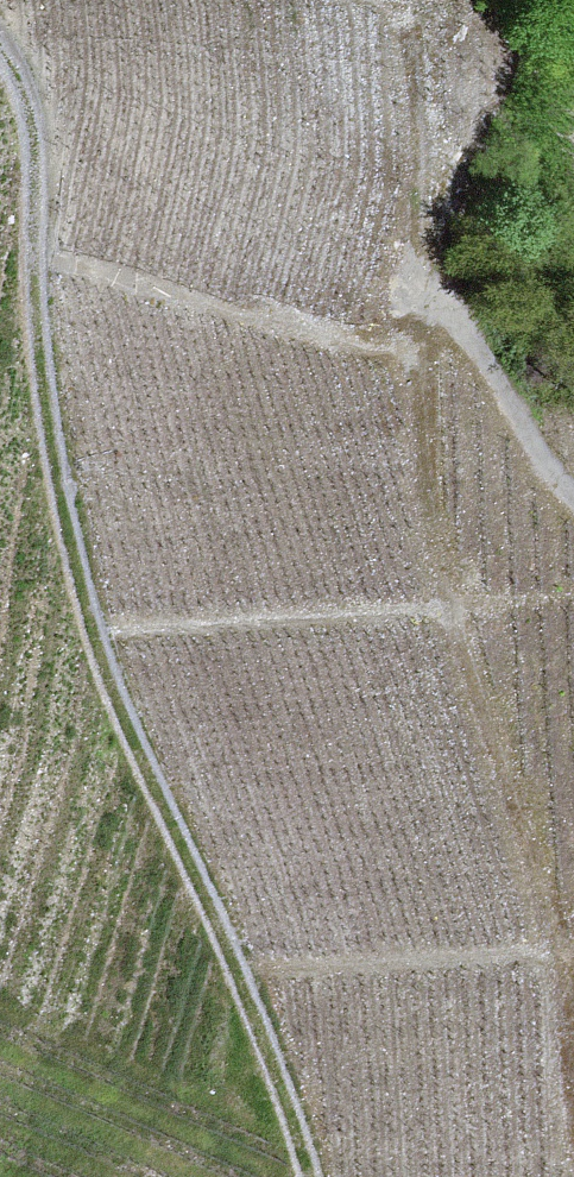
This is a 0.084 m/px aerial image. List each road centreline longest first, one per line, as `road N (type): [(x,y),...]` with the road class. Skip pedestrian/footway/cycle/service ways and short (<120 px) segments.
road 1 (track): [(0,52),(33,129),(28,361),(92,646),(293,1135),(299,1176)]
road 2 (track): [(573,1087),(545,929),(428,545),(407,318),(416,282),(429,274),(440,288),(530,447),(573,500)]

